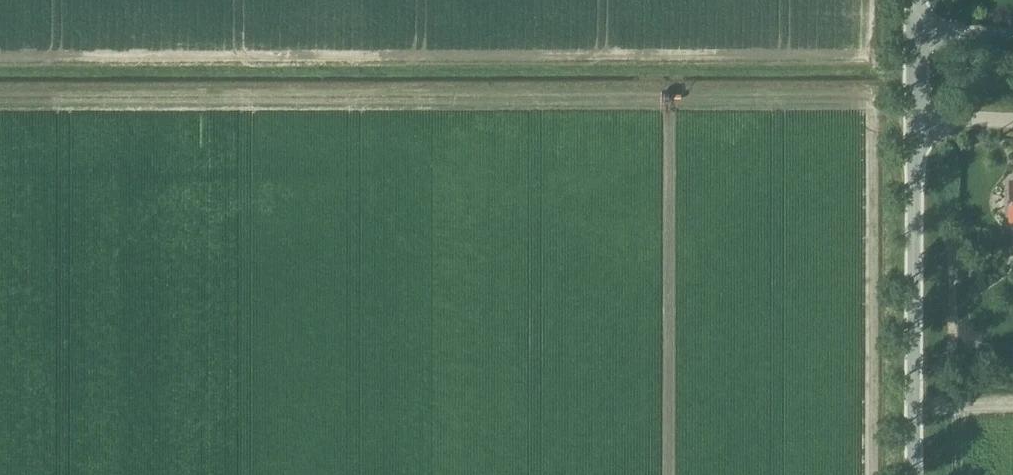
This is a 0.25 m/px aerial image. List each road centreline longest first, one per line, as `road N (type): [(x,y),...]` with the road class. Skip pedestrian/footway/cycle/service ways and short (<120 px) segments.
road 1 (unclassified): [(914,474),(914,0)]

